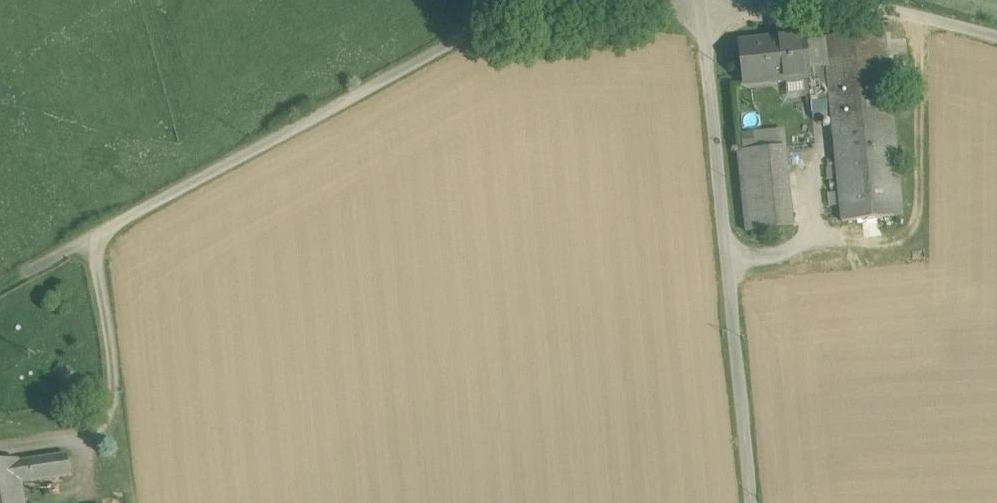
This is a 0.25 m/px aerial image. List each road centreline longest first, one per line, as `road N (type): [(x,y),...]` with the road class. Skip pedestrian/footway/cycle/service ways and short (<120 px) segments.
road 1 (track): [(0,287),(520,12),(712,3)]
road 2 (track): [(759,502),(712,0)]
road 3 (track): [(93,237),(118,388),(105,428),(91,440),(3,451)]
road 4 (track): [(996,36),(808,3),(712,3)]
road 5 (track): [(737,262),(805,241),(806,168)]

